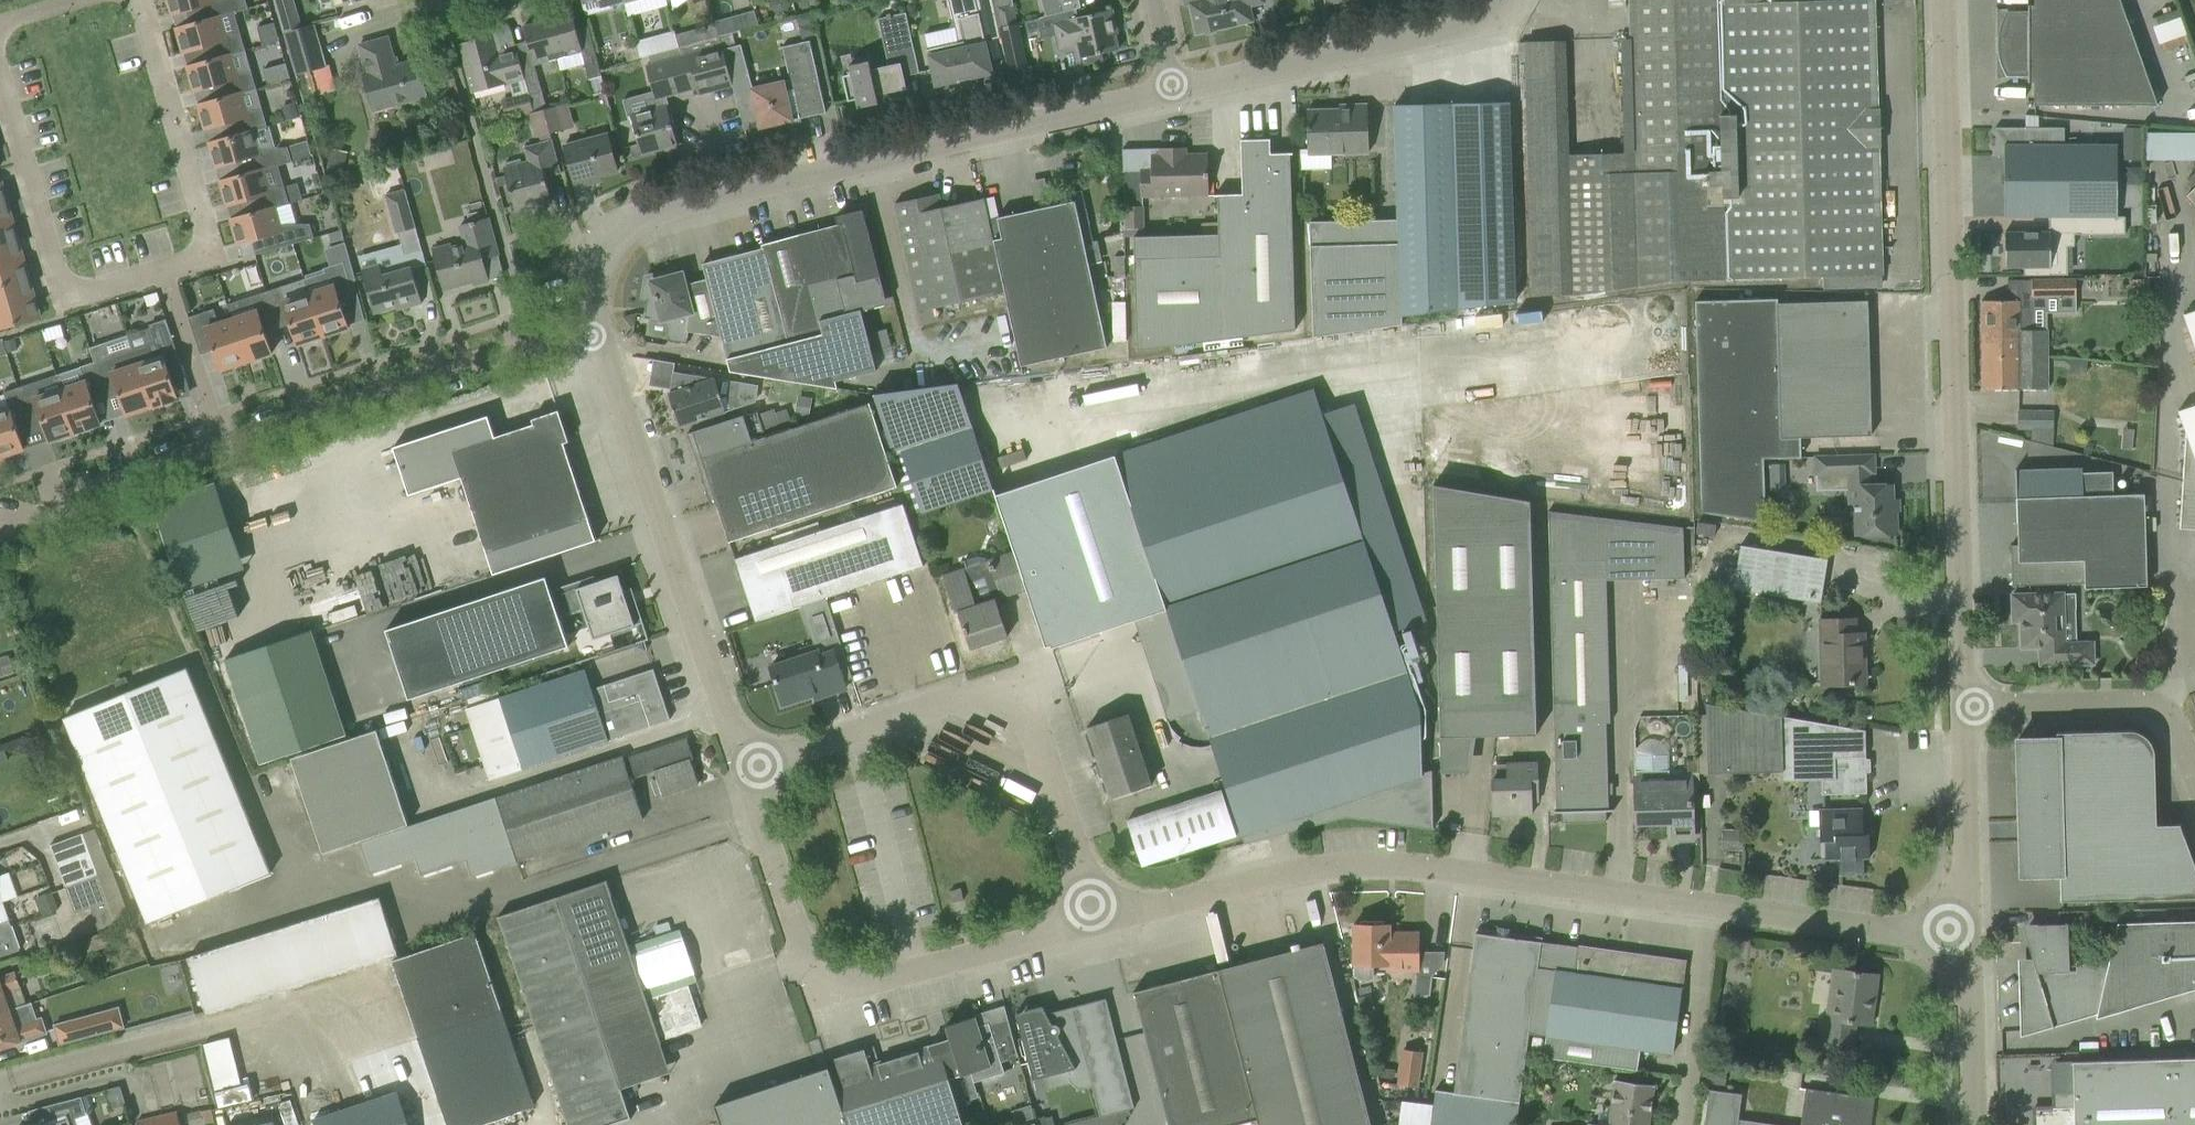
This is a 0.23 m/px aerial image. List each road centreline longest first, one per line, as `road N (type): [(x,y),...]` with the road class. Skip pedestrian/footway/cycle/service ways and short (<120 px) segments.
road 1 (unclassified): [(1092,918),(1316,867),(1372,863),(1971,940)]
road 2 (unclassified): [(1963,707),(1943,0)]
road 3 (unclassified): [(1173,92),(653,211),(616,226),(593,269),(596,336)]
road 4 (residential): [(596,336),(560,340),(0,522)]
road 5 (unclassified): [(1092,918),(1019,707),(970,696),(748,770)]
road 6 (unclassified): [(748,770),(805,954),(827,978),(867,981),(1092,918)]
road 7 (unclassified): [(596,336),(748,770)]
road 8 (residential): [(0,62),(67,300),(214,257)]
road 9 (unclassified): [(1510,0),(1486,19),(1173,92)]
road 10 (unclassified): [(2194,785),(2161,709),(2136,700),(1963,707)]
road 11 (residential): [(214,257),(140,0)]
road 12 (unclassified): [(1971,940),(1963,707)]
road 13 (unclassified): [(1974,1124),(1971,940)]

